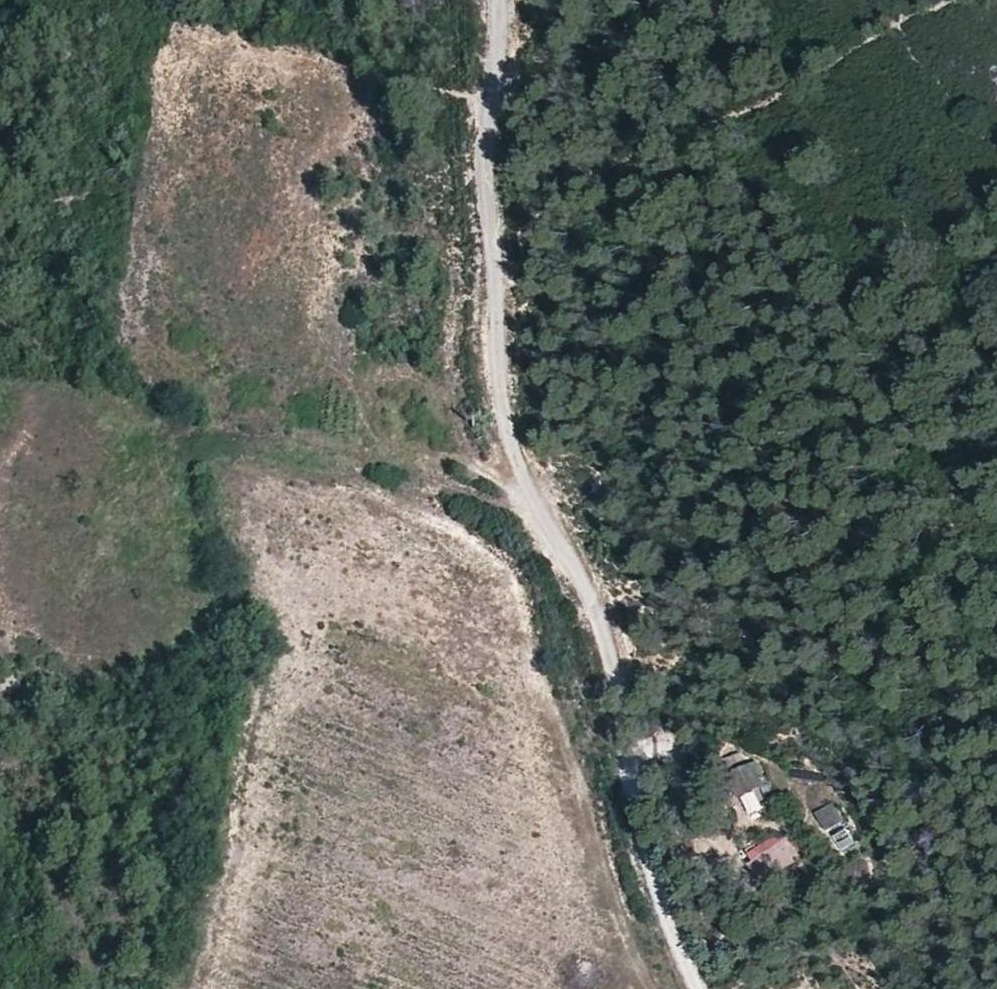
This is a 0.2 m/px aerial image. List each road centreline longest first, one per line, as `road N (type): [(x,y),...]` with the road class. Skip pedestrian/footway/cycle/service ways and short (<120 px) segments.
road 1 (track): [(694,988),(640,811),(607,638),(528,494),(500,402),(493,0)]
road 2 (track): [(284,468),(361,502),(528,494)]

